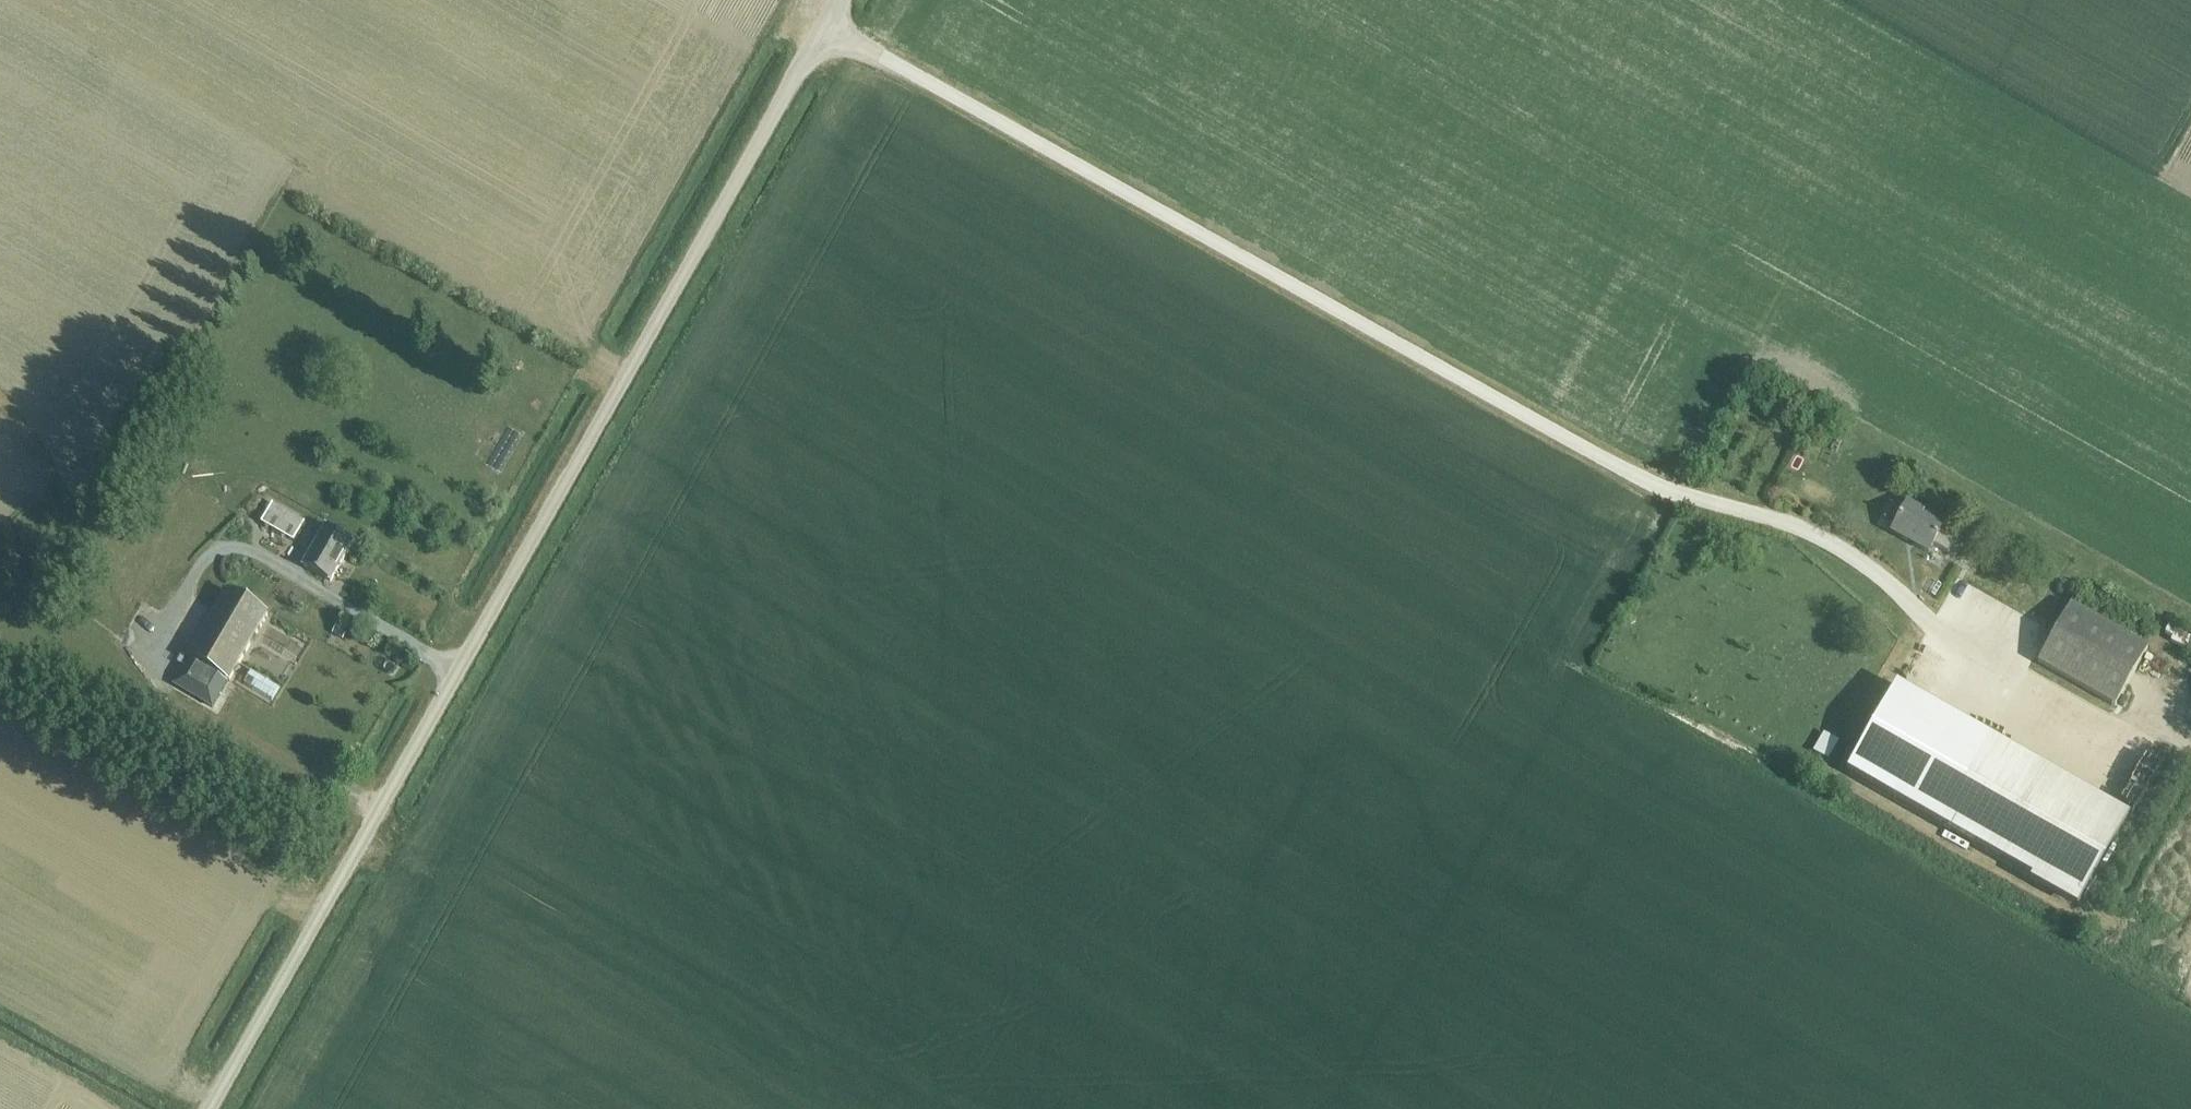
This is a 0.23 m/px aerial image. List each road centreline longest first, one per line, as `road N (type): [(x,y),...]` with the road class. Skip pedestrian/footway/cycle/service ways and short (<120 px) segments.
road 1 (unclassified): [(214,1108),(842,0)]

